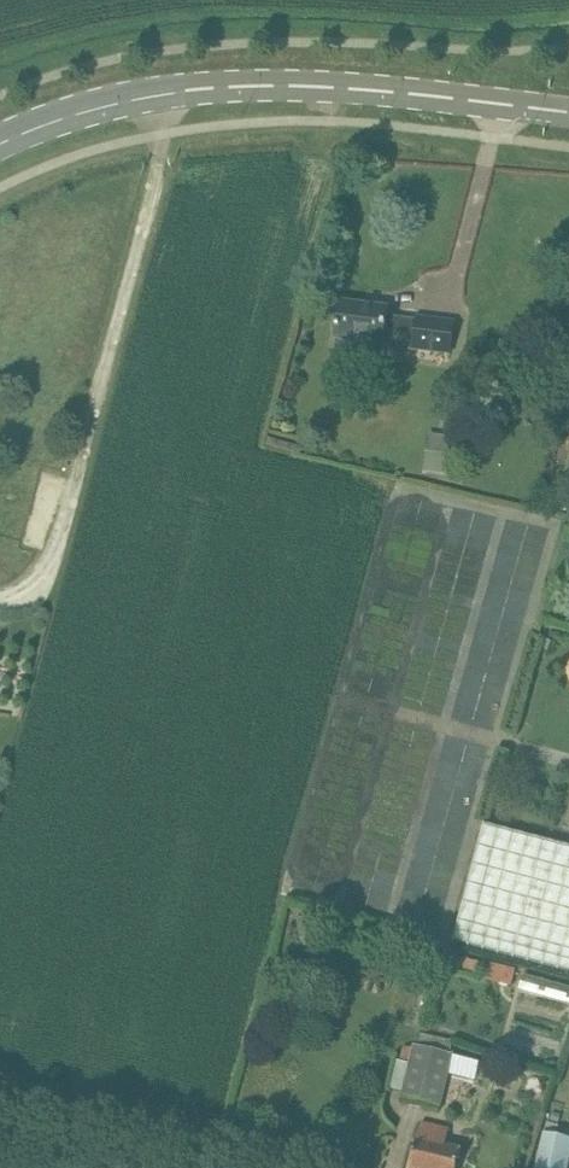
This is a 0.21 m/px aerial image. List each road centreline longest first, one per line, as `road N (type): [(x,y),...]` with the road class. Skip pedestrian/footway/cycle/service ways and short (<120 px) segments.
road 1 (tertiary): [(0,143),(111,103),(264,86),(351,86),(553,109)]
road 2 (unclassified): [(123,1167),(0,1142)]

